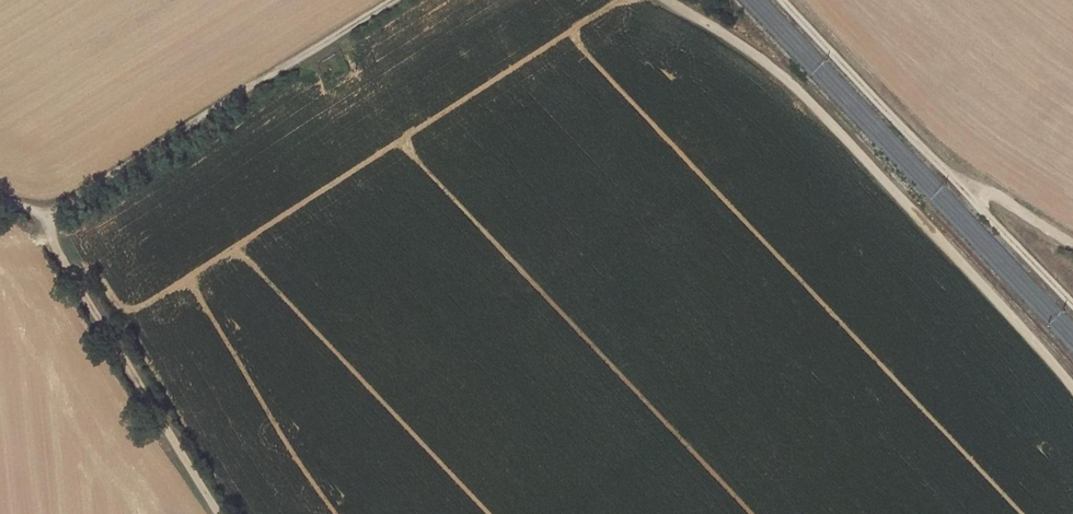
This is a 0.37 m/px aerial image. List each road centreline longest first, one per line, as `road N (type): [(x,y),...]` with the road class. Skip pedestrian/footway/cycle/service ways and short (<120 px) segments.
road 1 (track): [(1072,391),(920,217),(766,63),(664,0)]
road 2 (track): [(42,217),(395,0)]
road 3 (track): [(1072,245),(989,193),(957,185),(780,0)]
road 4 (track): [(221,513),(42,217)]
road 5 (track): [(957,185),(1072,308)]

